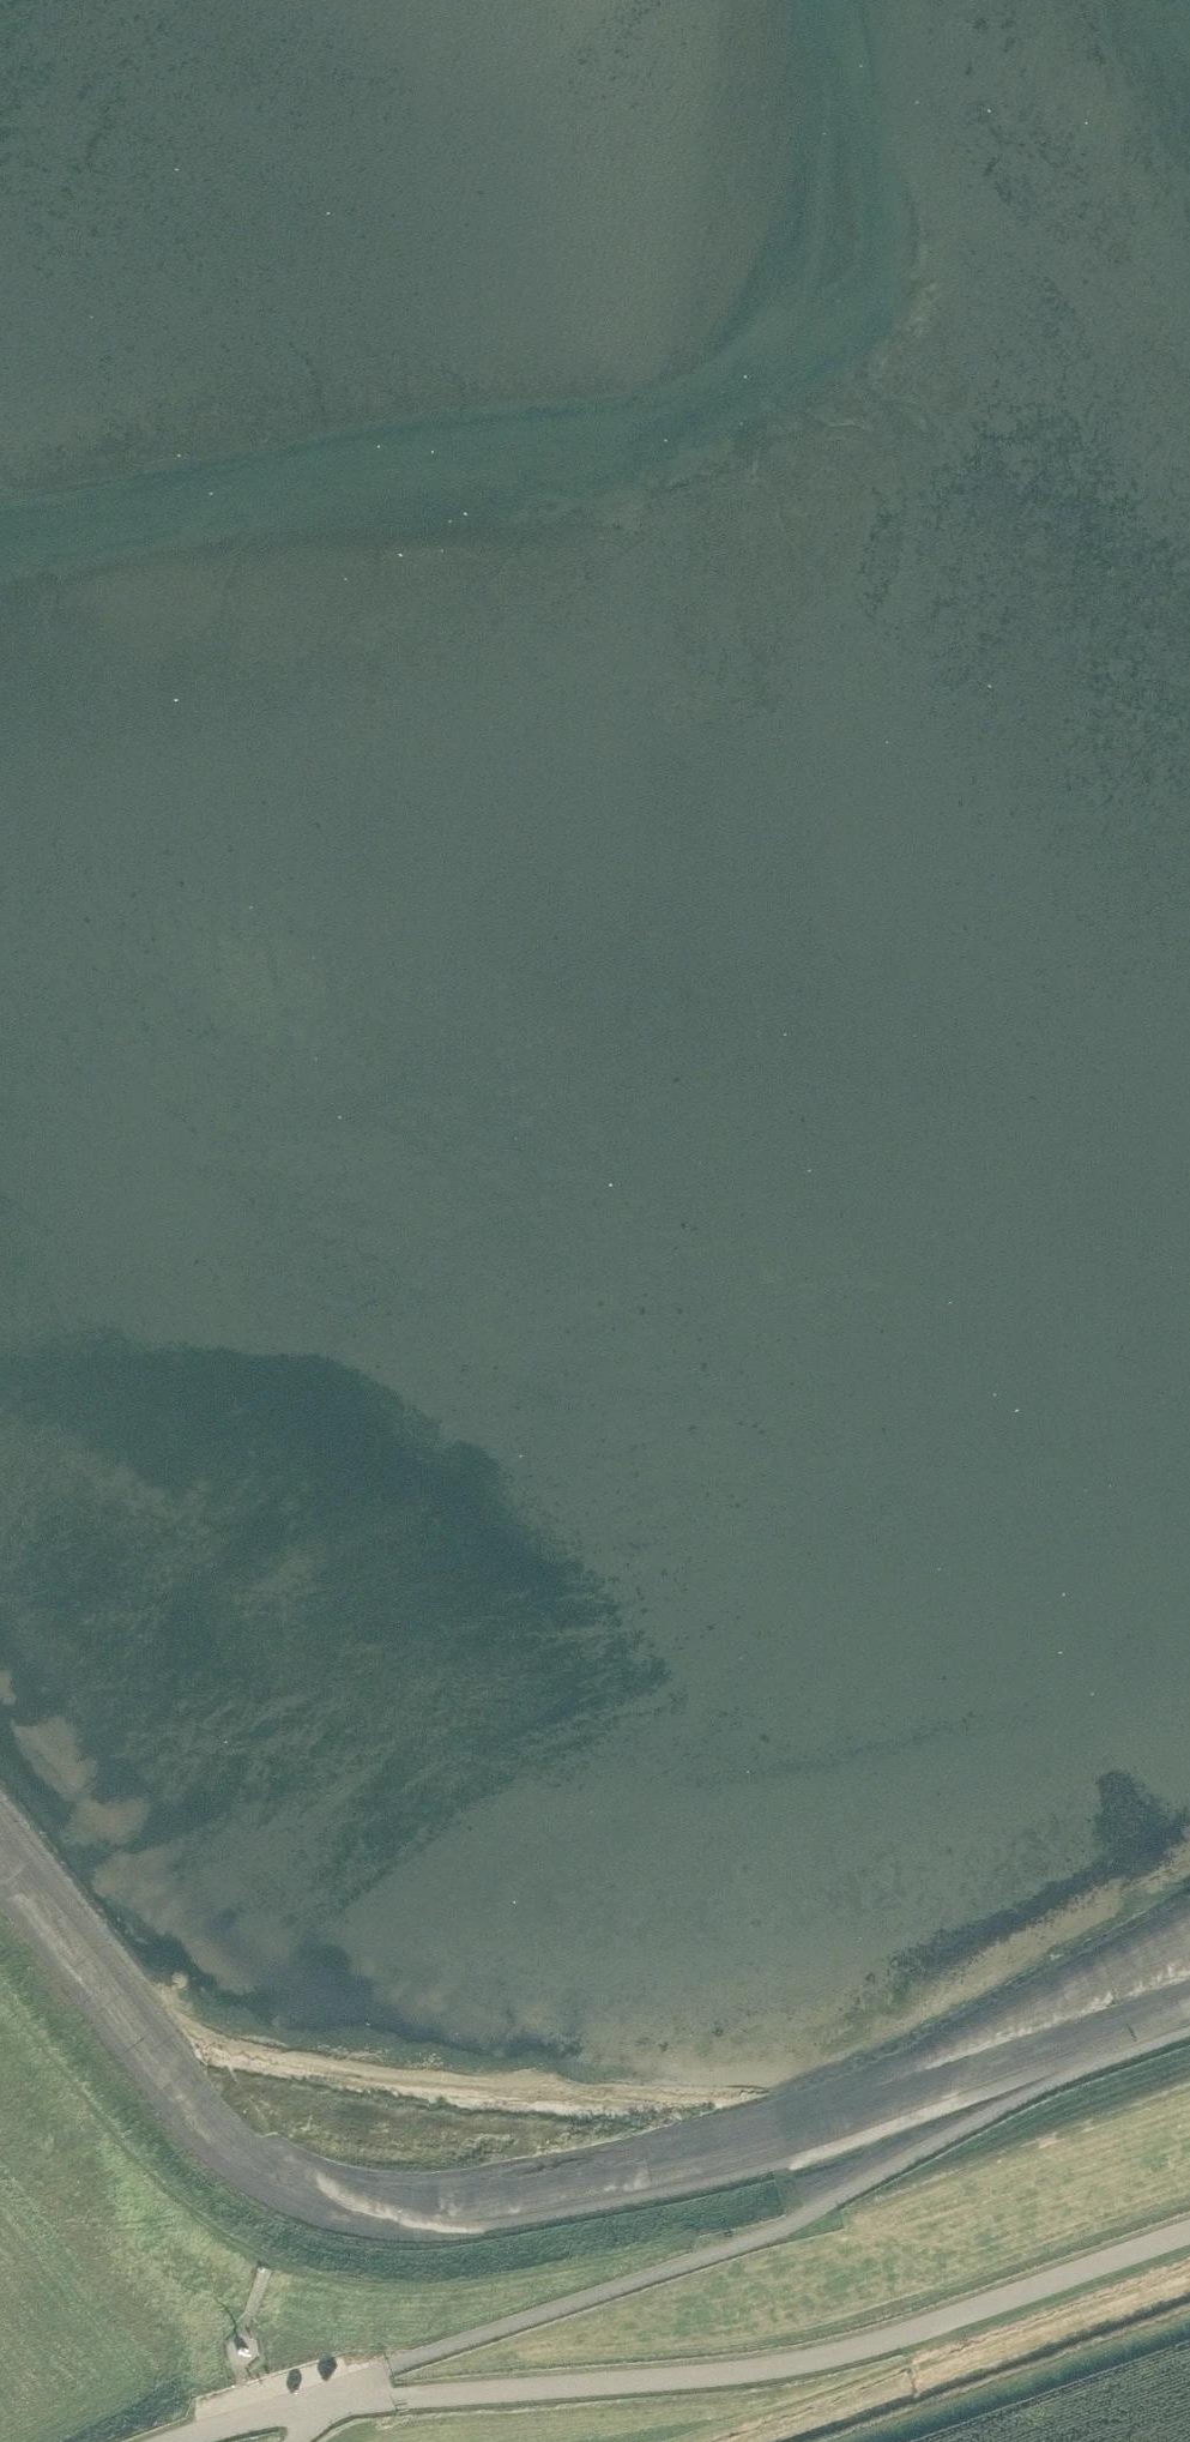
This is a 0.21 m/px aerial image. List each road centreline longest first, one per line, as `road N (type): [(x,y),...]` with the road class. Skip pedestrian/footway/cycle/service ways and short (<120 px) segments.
road 1 (unclassified): [(1189,2230),(879,2342),(788,2366),(263,2405),(166,2441)]

